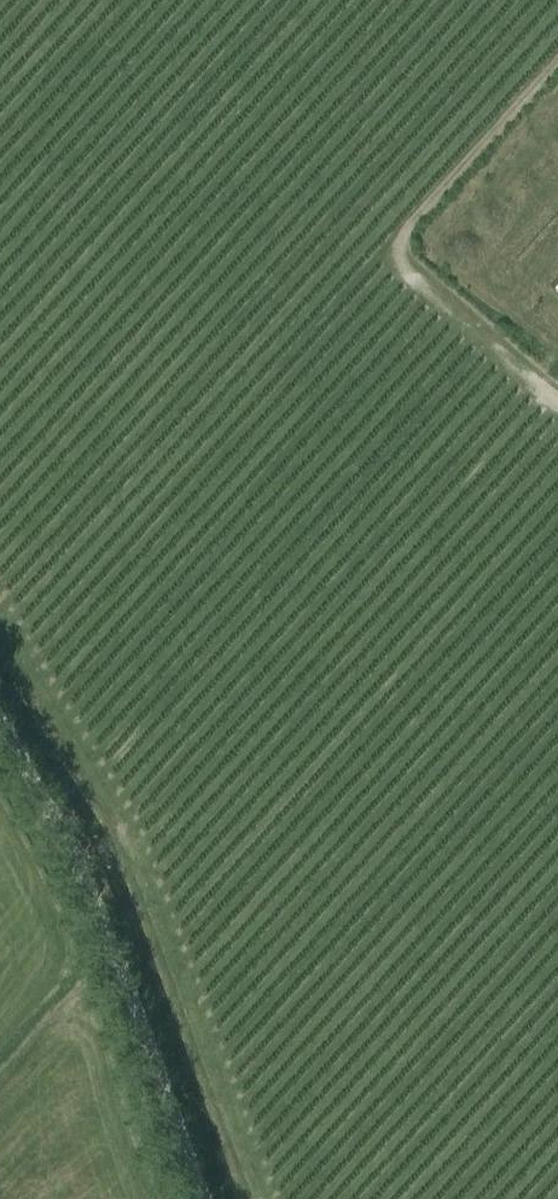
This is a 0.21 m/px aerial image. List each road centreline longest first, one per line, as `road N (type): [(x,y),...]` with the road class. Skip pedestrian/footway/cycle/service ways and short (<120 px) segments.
road 1 (unclassified): [(184,1198),(53,866),(0,772)]

